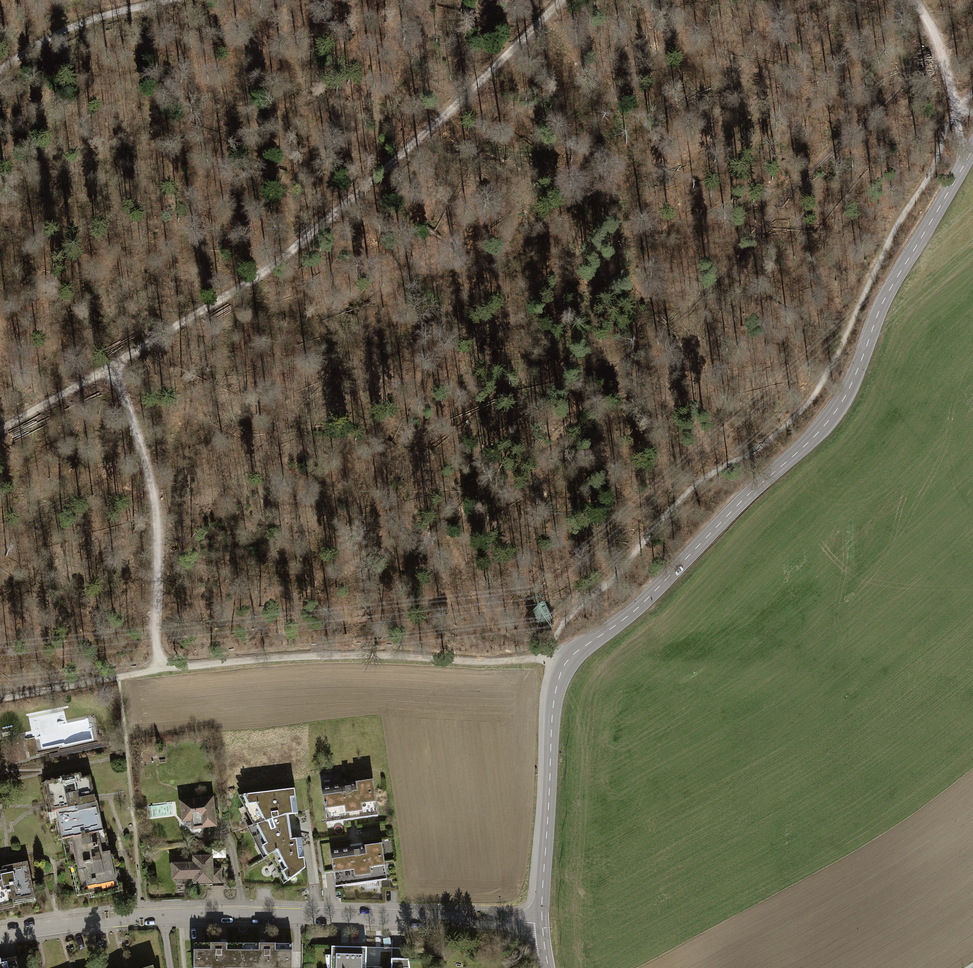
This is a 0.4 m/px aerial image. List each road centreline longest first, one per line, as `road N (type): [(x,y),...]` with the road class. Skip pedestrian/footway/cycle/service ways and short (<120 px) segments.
road 1 (tertiary): [(542,923),(553,710),(562,668),(633,612),(834,414),(887,292),(972,149)]
road 2 (track): [(972,94),(946,127),(814,399),(766,443),(680,500),(615,579),(567,619),(544,658)]
road 3 (track): [(563,0),(274,265),(0,429)]
road 4 (track): [(0,698),(284,657),(544,658)]
road 5 (residential): [(0,936),(181,916),(542,923)]
road 6 (track): [(160,670),(152,491),(111,366)]
road 7 (track): [(167,0),(86,22),(0,70)]
road 8 (track): [(913,0),(939,46),(966,161)]

